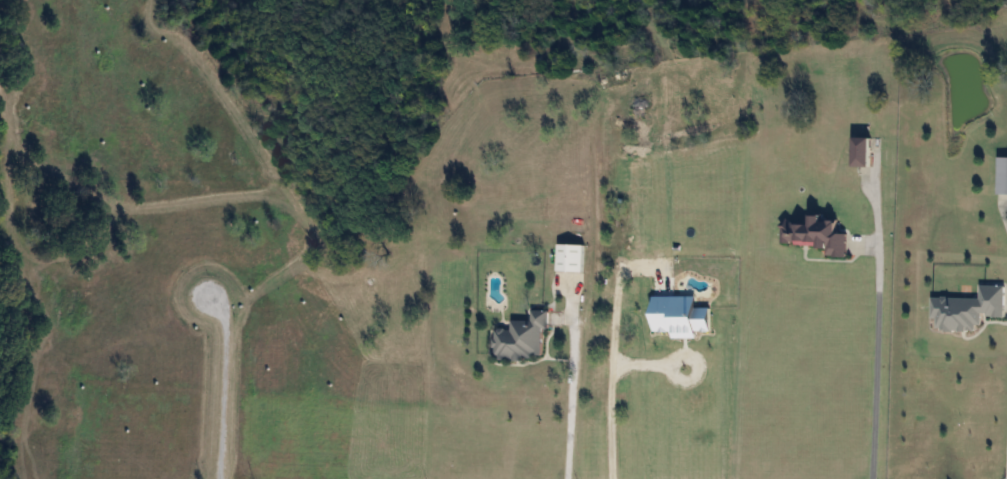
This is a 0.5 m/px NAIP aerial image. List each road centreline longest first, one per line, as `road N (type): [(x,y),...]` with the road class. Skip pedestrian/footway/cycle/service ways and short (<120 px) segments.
road 1 (residential): [(206,296),(226,324),(219,478)]

